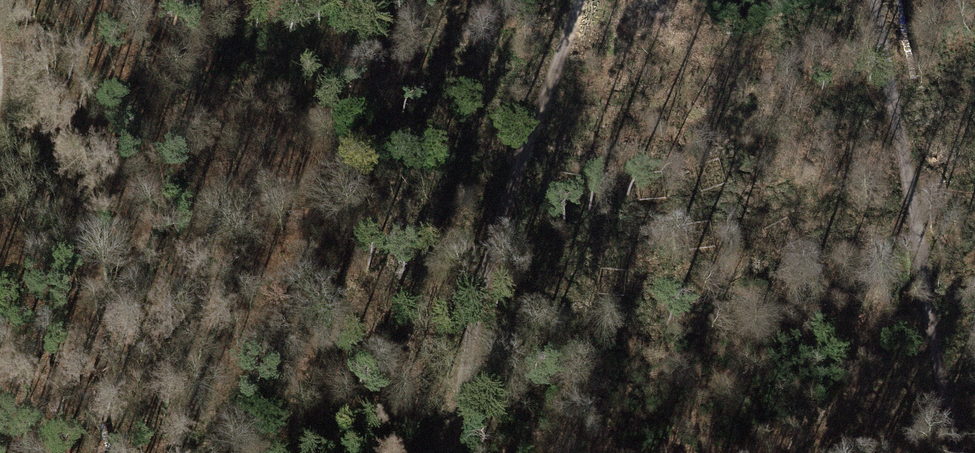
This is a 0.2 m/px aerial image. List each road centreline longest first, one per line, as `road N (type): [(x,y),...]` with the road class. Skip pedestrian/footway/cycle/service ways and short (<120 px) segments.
road 1 (track): [(583,0),(499,216),(463,383),(463,452)]
road 2 (track): [(883,0),(958,452)]

